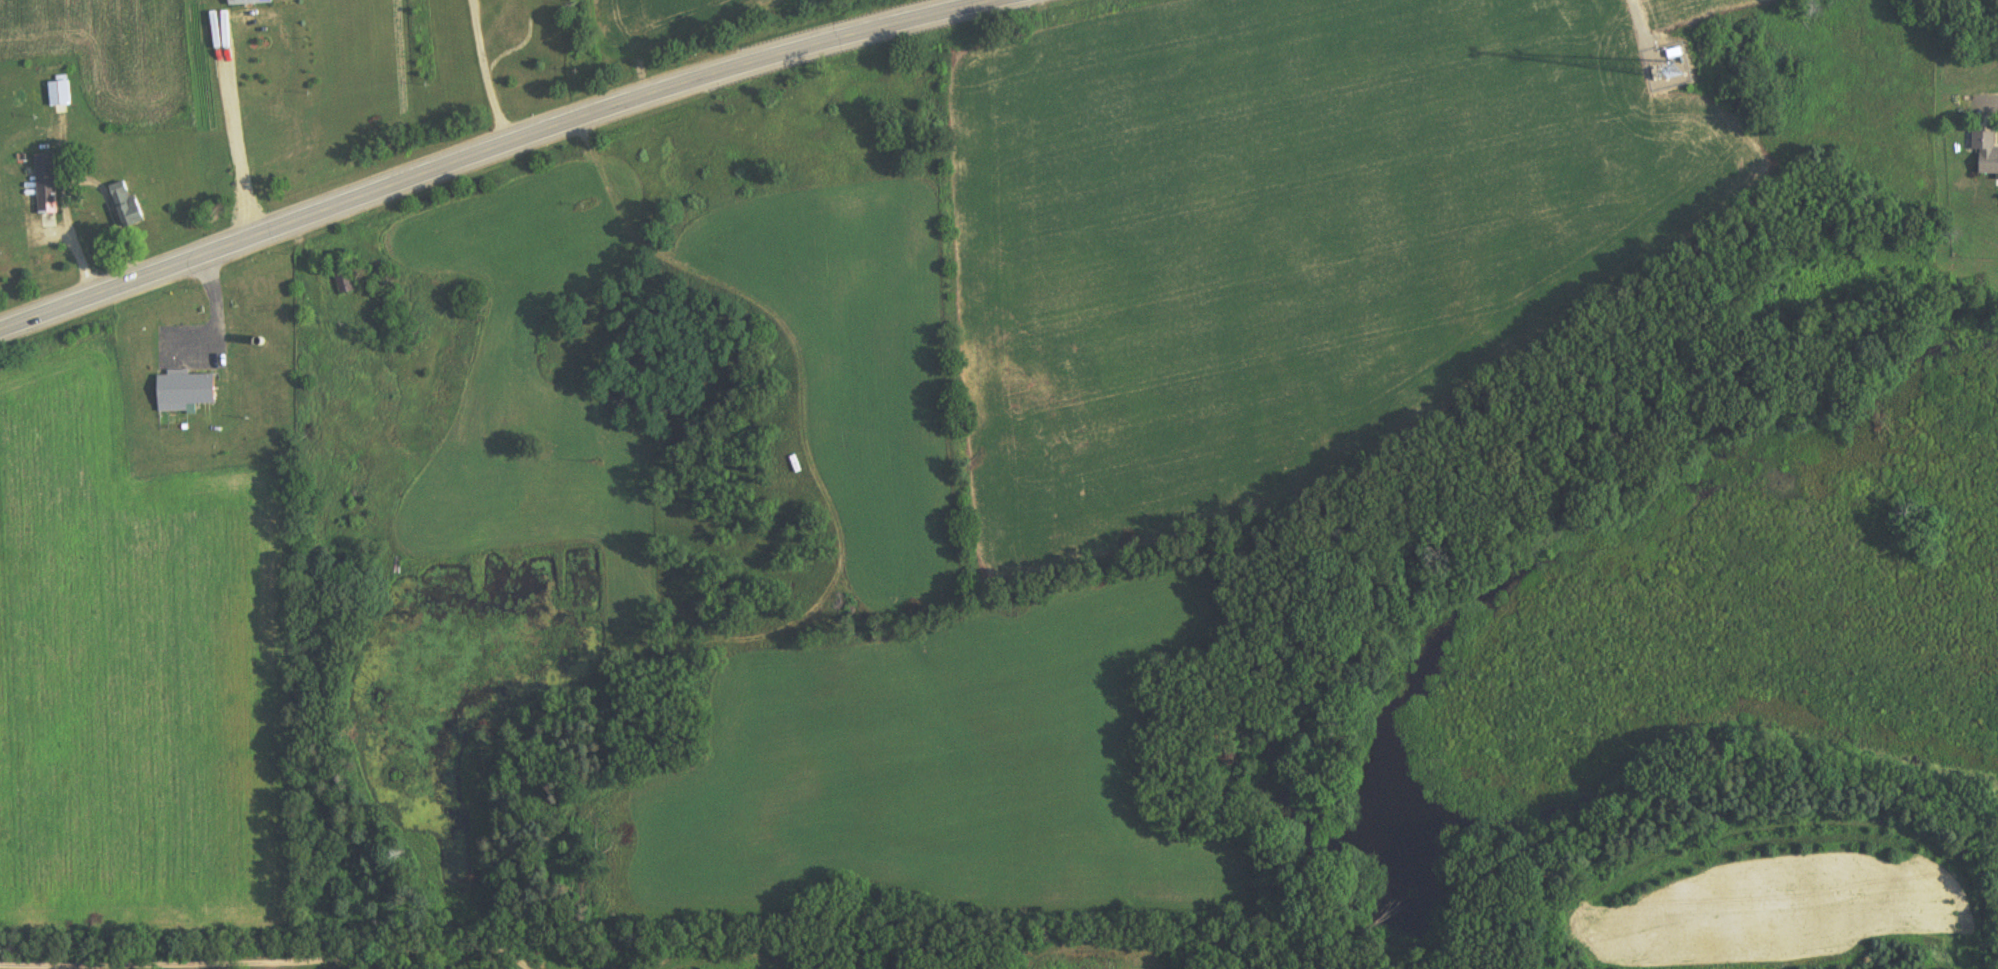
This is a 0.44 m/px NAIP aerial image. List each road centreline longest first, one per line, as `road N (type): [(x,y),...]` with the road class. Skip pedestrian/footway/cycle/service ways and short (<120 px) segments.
road 1 (trunk): [(0,310),(471,135),(925,0)]
road 2 (residential): [(0,968),(486,956),(523,968)]

